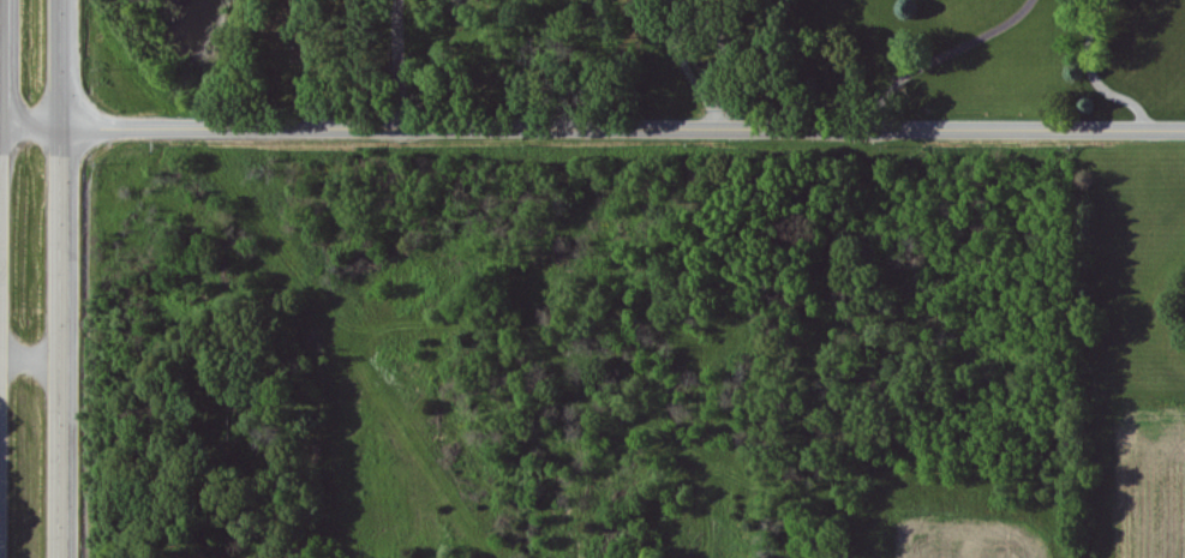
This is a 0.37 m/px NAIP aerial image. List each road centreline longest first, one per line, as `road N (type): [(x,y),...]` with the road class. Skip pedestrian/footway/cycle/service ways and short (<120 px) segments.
road 1 (residential): [(1184,127),(403,125),(1,114)]
road 2 (trunk): [(77,356),(77,0)]
road 3 (trunk): [(1,0),(0,352)]
road 4 (trunk): [(75,557),(77,356)]

